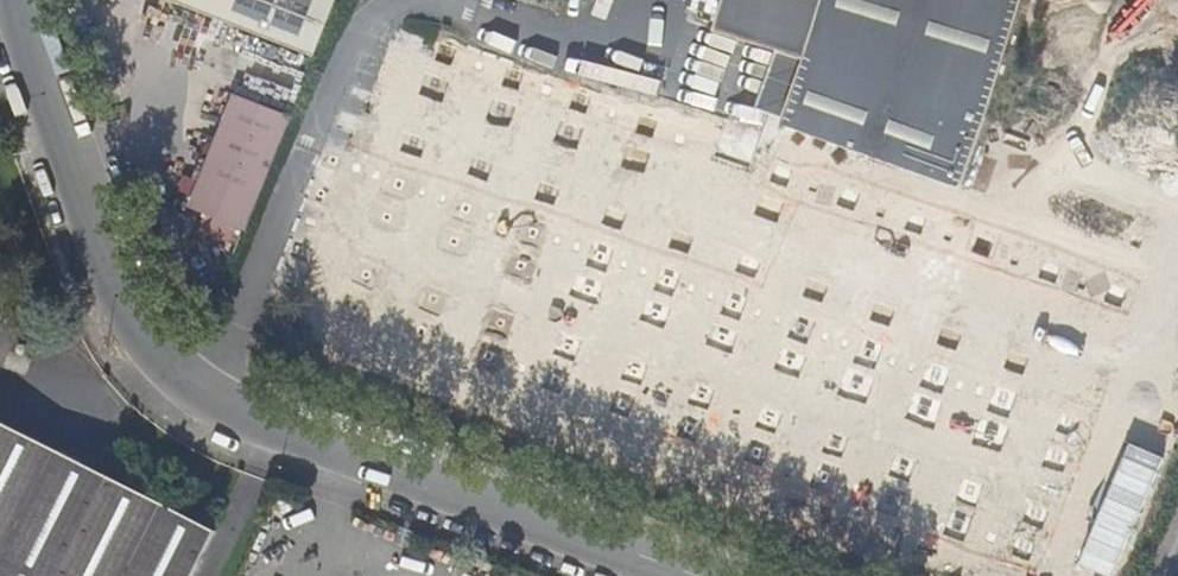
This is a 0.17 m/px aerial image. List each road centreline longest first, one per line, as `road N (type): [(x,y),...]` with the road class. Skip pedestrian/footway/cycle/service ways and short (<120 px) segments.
road 1 (residential): [(694,575),(271,429),(189,388),(144,341),(108,280),(14,0)]

